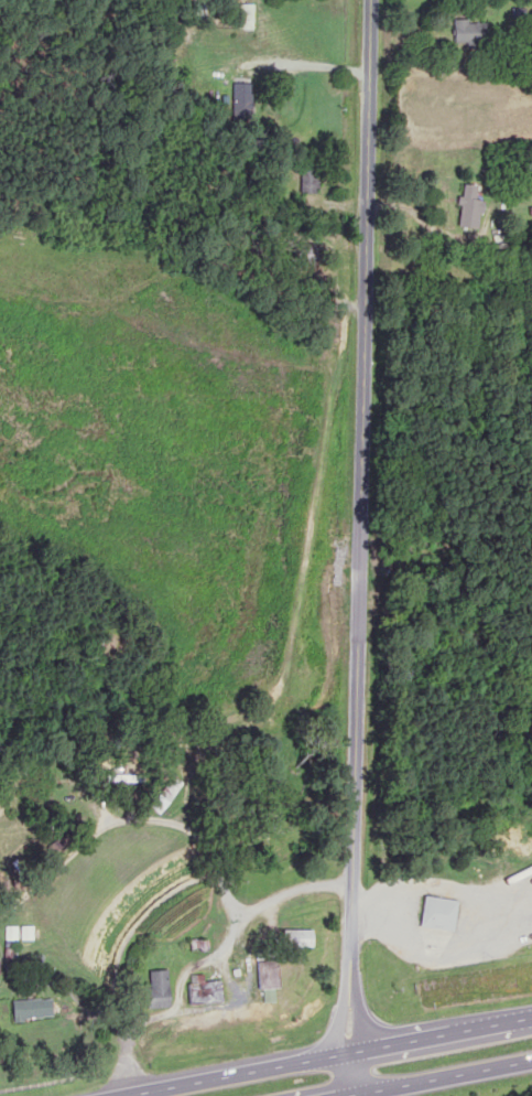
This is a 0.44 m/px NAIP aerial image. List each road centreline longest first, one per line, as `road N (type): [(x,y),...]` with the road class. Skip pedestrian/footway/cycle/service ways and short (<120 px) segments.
road 1 (residential): [(350,971),(372,0)]
road 2 (trunk): [(337,1055),(128,1095)]
road 3 (trunk): [(347,1095),(531,1060)]
road 4 (trunk): [(520,1020),(359,1051)]
road 5 (residential): [(350,971),(337,1055),(347,1095)]
road 6 (residential): [(347,1095),(359,1051),(350,971)]

